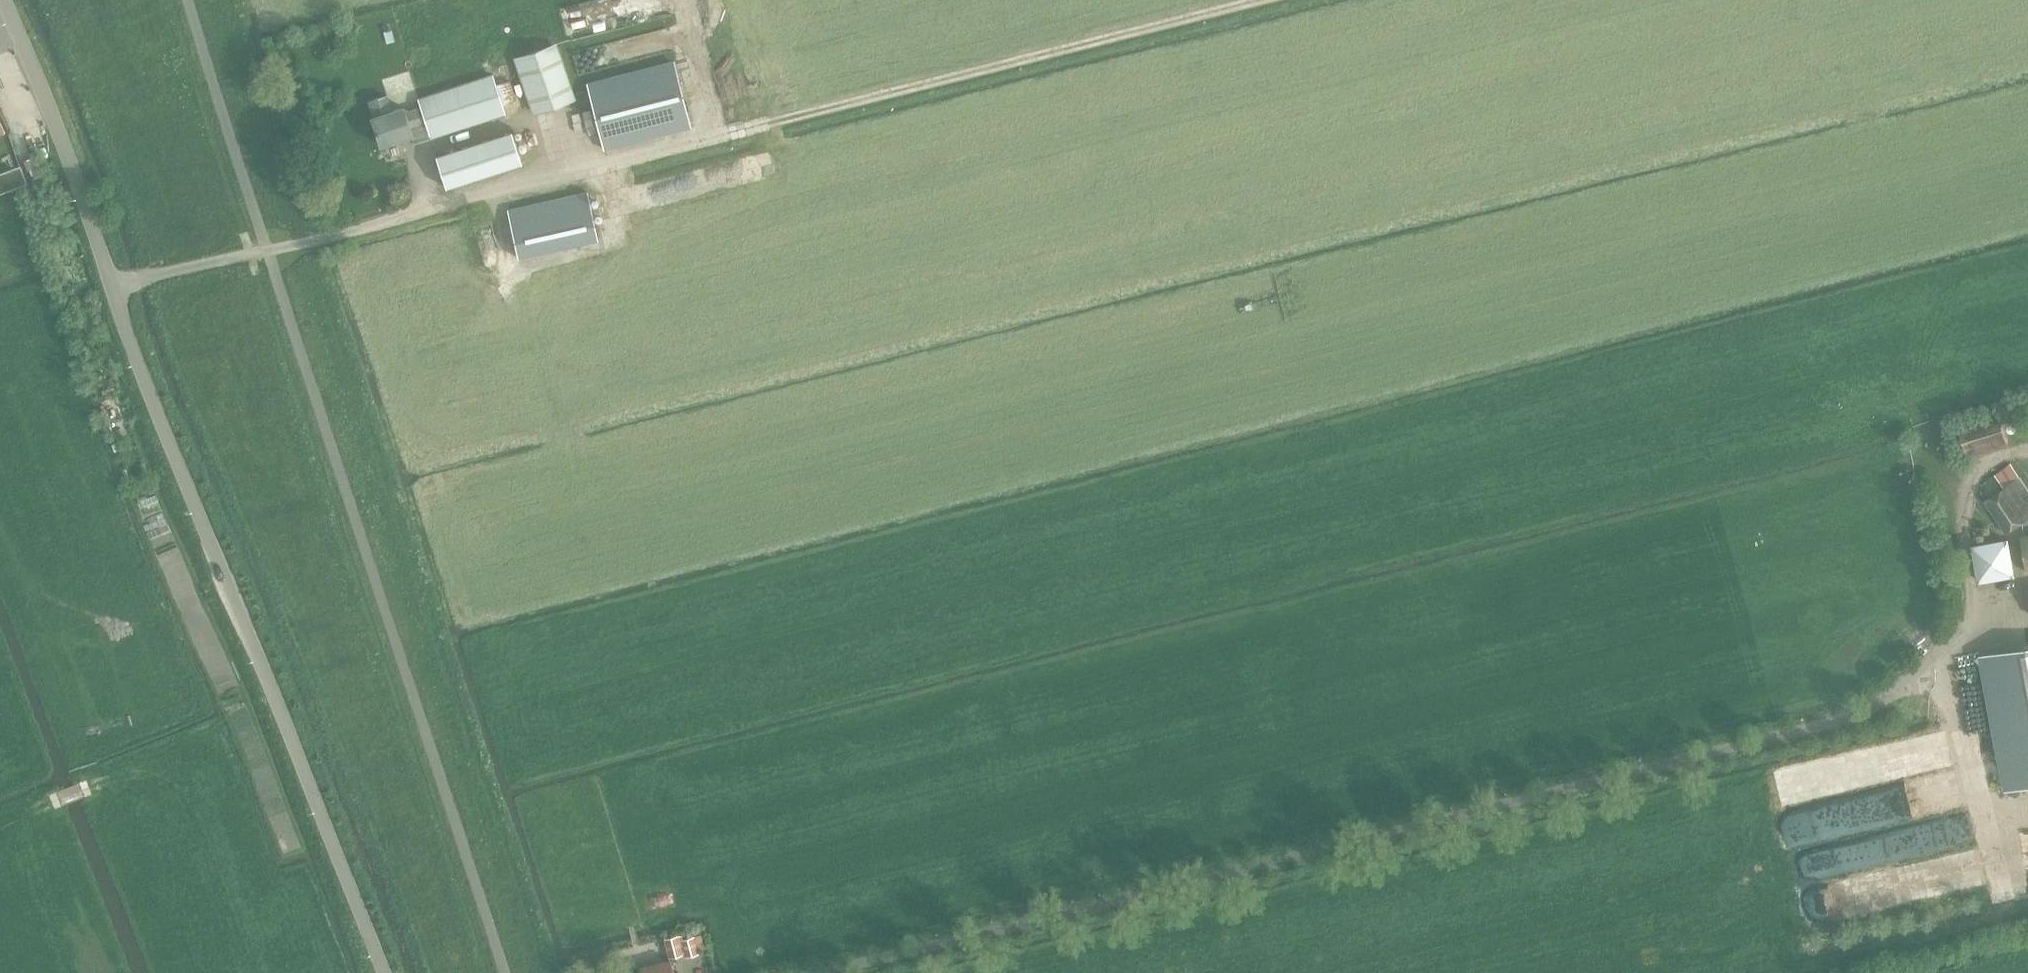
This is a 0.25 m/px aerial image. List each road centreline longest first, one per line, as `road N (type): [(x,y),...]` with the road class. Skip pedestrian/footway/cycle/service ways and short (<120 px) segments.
road 1 (unclassified): [(386,972),(6,0)]
road 2 (track): [(484,199),(508,287),(535,340),(563,448),(583,469),(629,468),(1038,367)]
road 3 (track): [(713,138),(683,0)]

